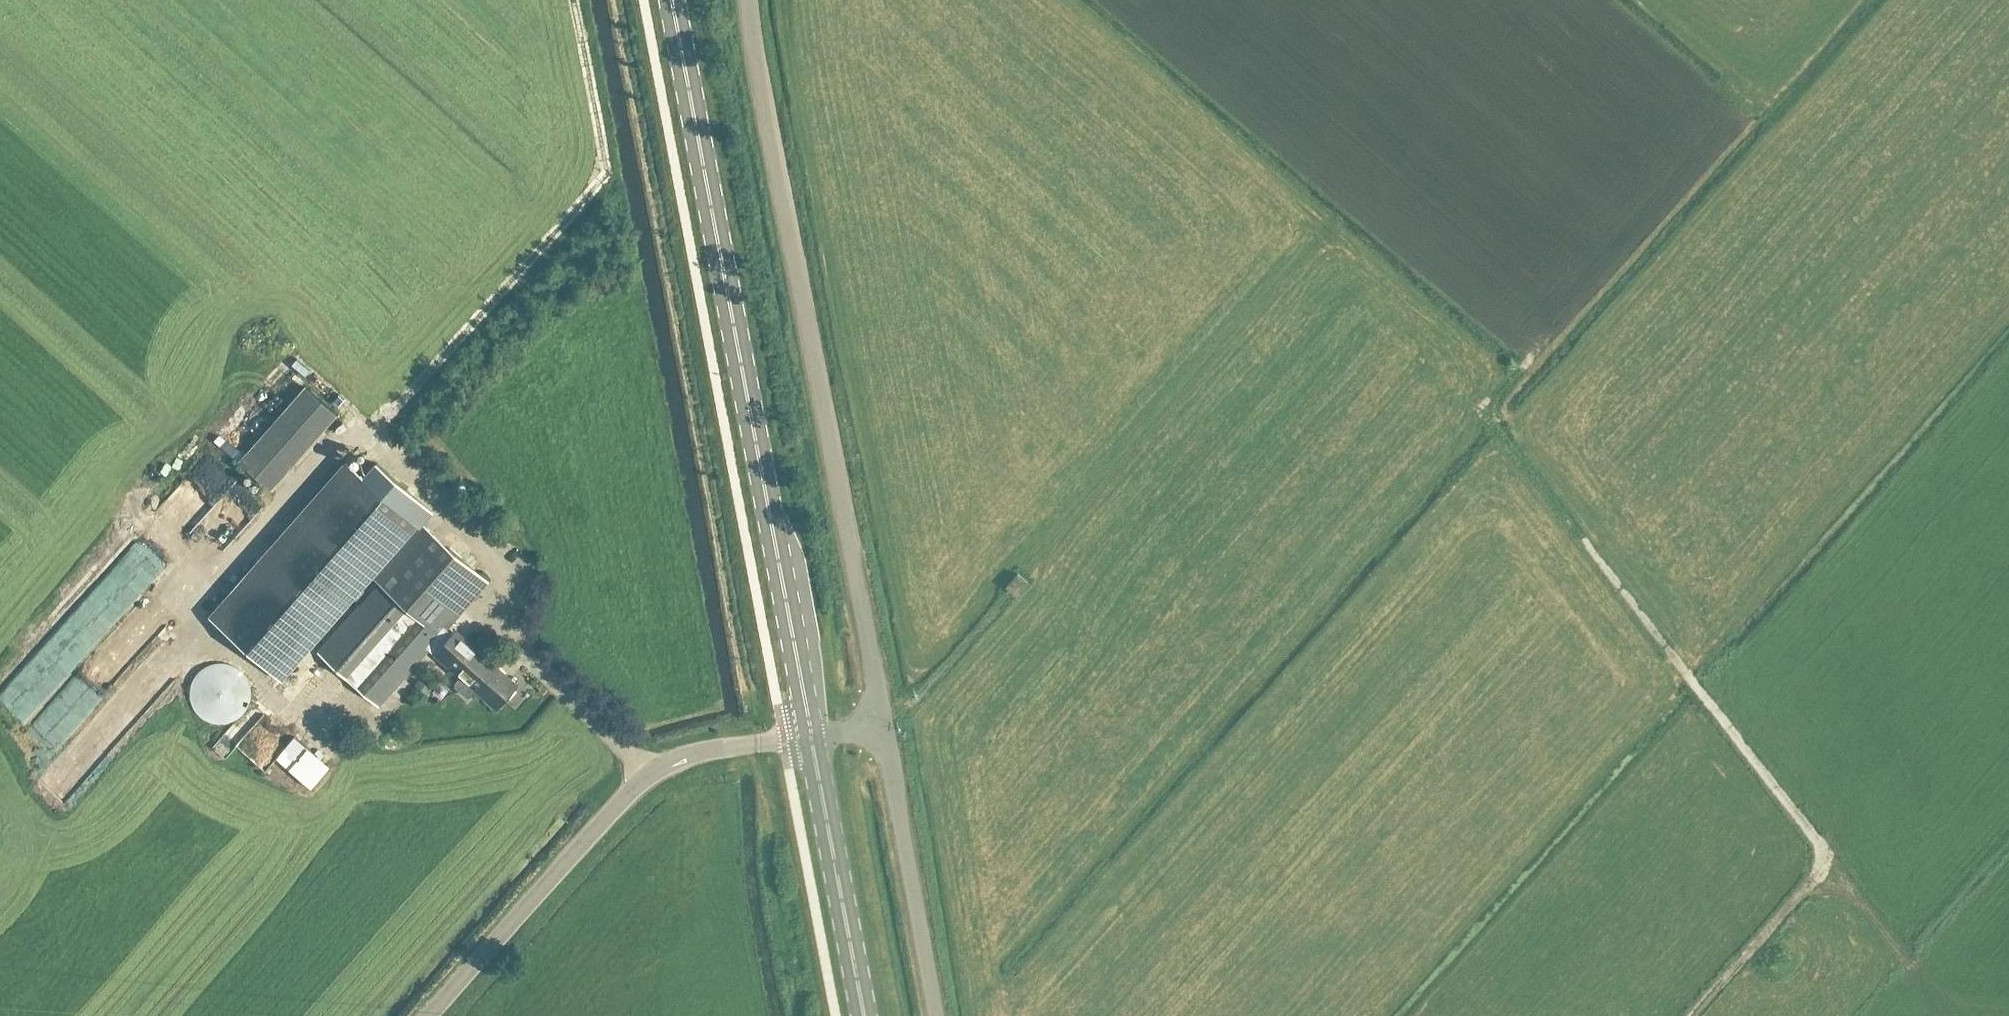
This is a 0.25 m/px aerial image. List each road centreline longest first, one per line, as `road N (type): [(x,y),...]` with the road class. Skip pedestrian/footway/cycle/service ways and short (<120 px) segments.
road 1 (secondary): [(811,737),(670,0)]
road 2 (unclassified): [(883,724),(751,65),(745,0)]
road 3 (tertiary): [(428,1015),(653,772),(700,751),(811,737)]
road 4 (unclassified): [(937,1015),(883,724)]
road 5 (secondary): [(864,1015),(811,737)]

